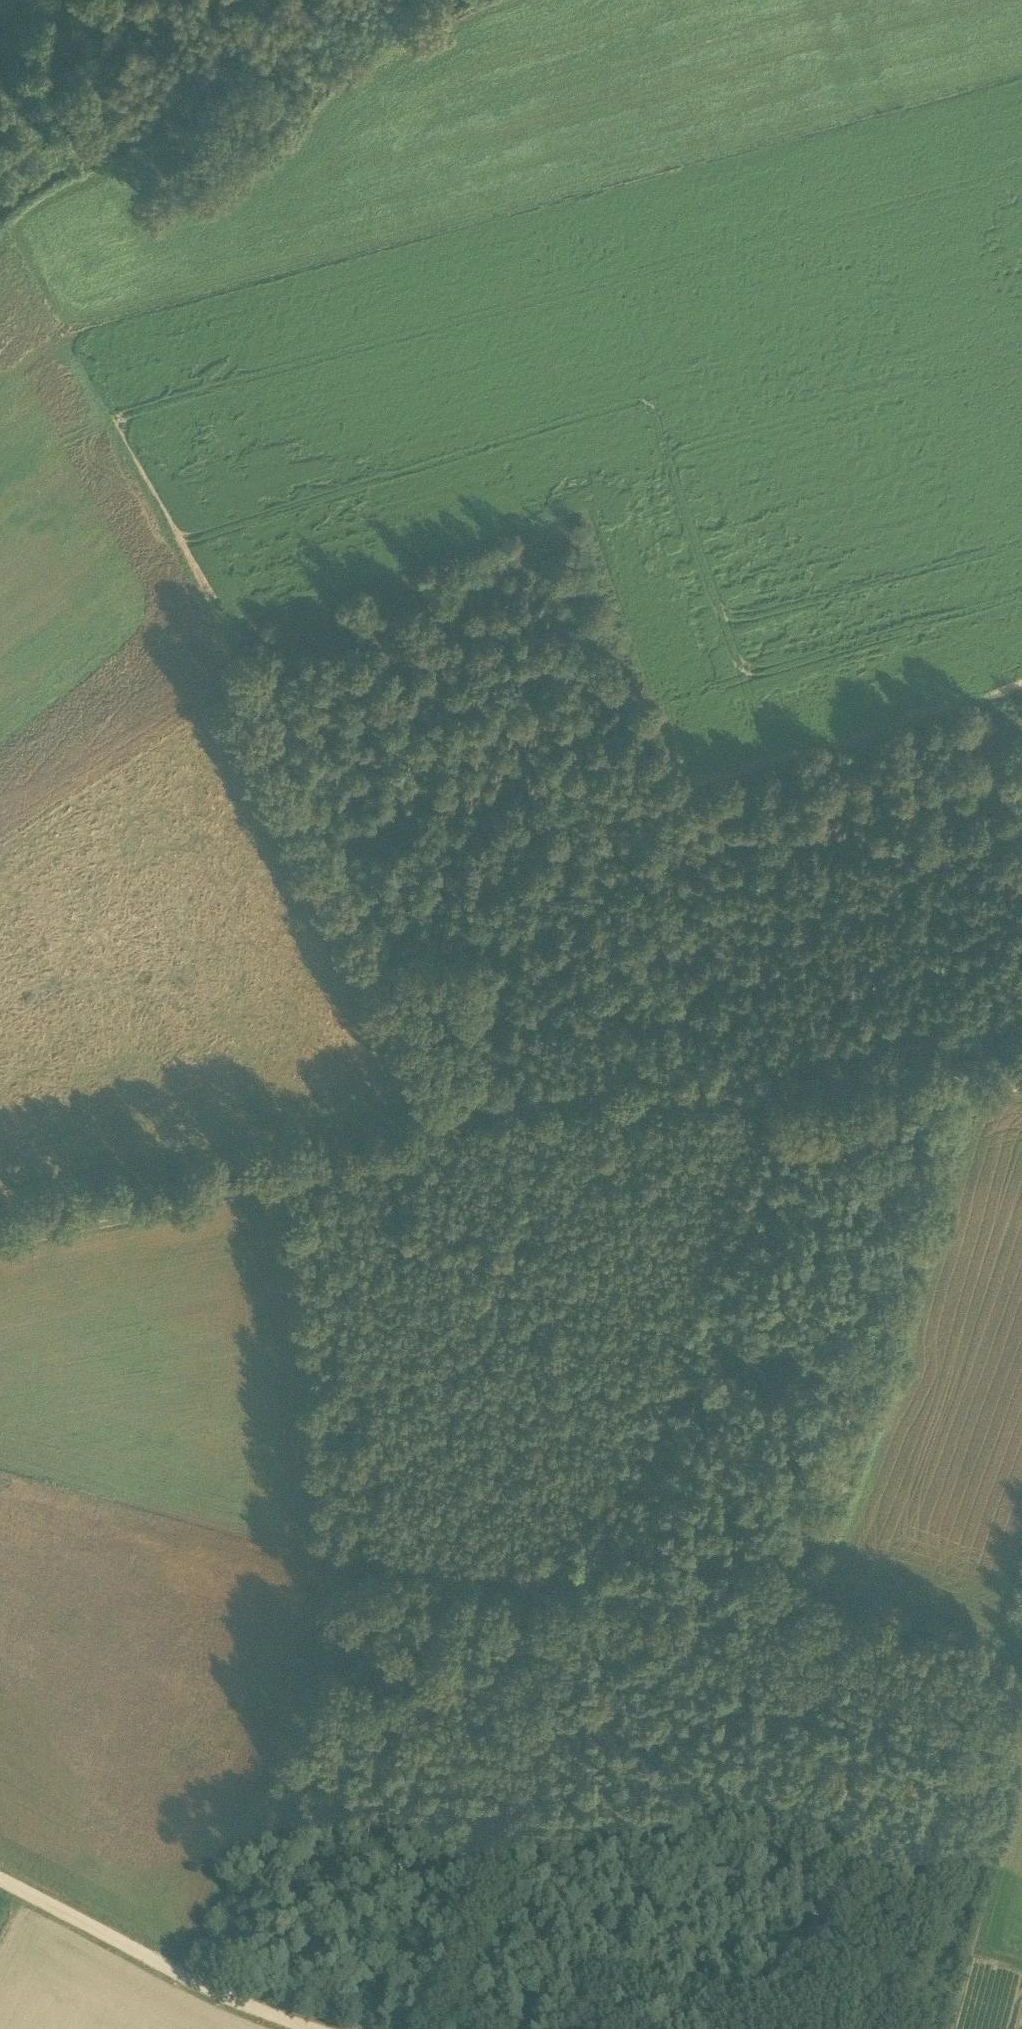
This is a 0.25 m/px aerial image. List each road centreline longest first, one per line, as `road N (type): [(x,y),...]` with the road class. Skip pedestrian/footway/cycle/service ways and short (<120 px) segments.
road 1 (track): [(0,1248),(225,1198),(509,1115),(1021,1086)]
road 2 (track): [(416,1563),(1021,1697)]
road 3 (track): [(431,1136),(210,704),(212,673),(231,659),(220,637)]
road 4 (track): [(279,1182),(311,1540),(416,1563)]
road 5 (track): [(291,2026),(202,1993),(0,1886)]

